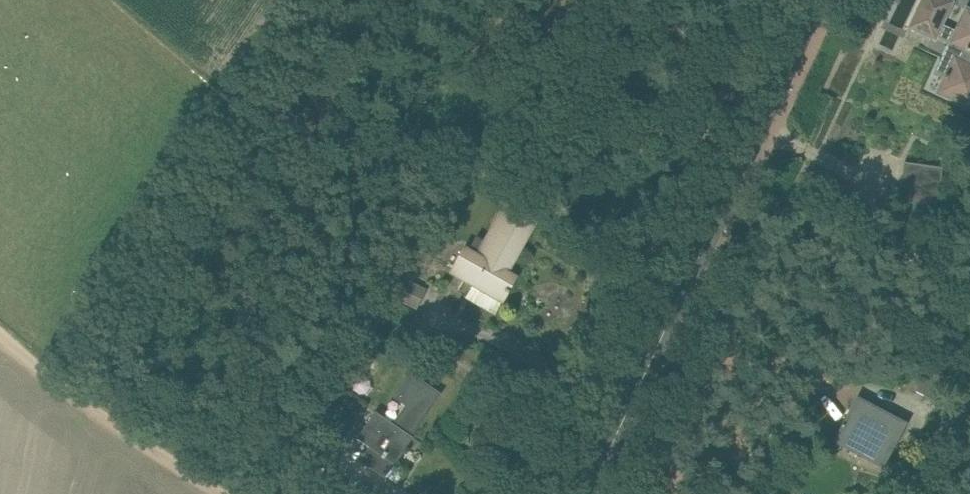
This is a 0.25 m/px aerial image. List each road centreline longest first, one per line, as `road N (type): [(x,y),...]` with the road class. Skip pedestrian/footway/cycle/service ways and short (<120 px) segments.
road 1 (tertiary): [(589,493),(819,0)]
road 2 (track): [(122,426),(0,334)]
road 3 (track): [(231,493),(122,426)]

